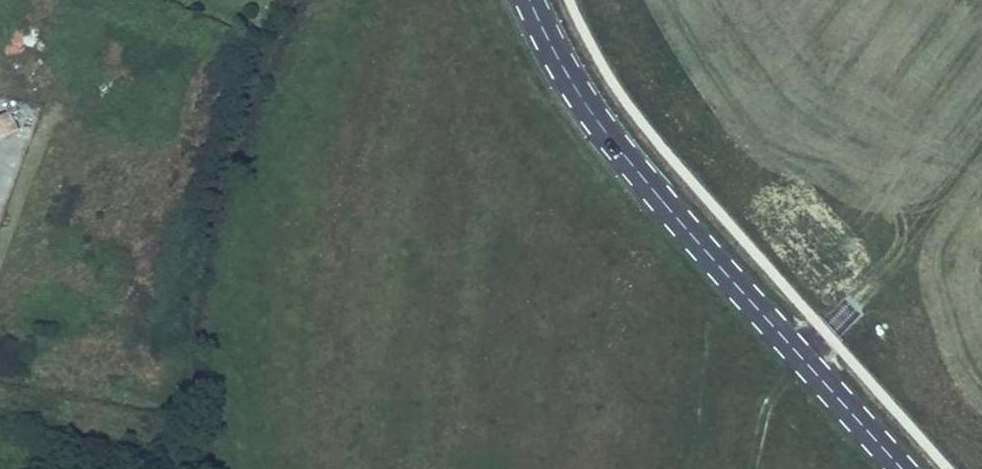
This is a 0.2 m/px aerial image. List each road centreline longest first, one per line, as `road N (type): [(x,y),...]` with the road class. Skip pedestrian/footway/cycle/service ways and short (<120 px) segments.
road 1 (secondary): [(529,0),(577,91),(659,198),(904,468)]

